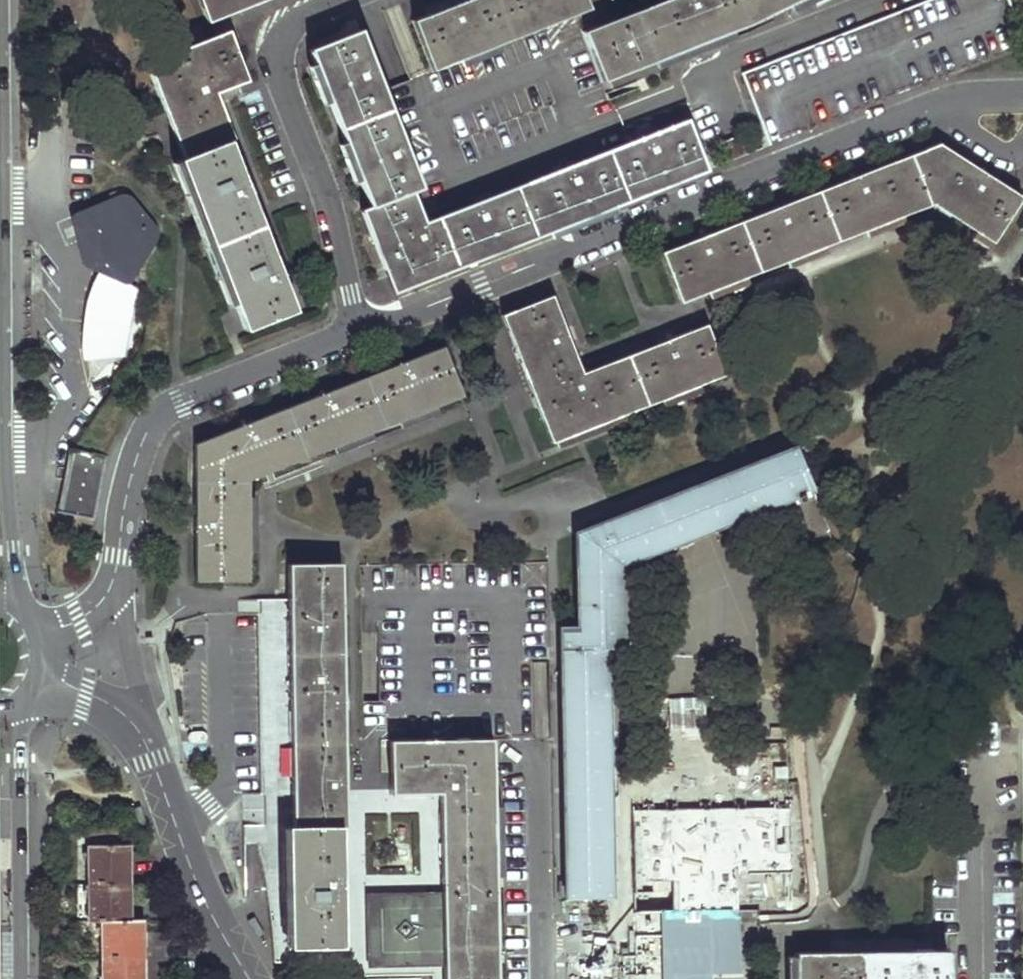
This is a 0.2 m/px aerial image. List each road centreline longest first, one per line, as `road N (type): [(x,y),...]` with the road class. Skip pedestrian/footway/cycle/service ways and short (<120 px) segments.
road 1 (residential): [(363,331),(975,94),(1022,97)]
road 2 (secondary): [(25,609),(7,482),(4,0)]
road 3 (residential): [(117,571),(134,464),(155,420),(182,402),(363,331)]
road 4 (residential): [(363,331),(277,51),(290,25),(343,0)]
road 5 (tertiary): [(250,978),(201,889),(133,723)]
road 6 (secondary): [(21,978),(24,700)]
road 7 (residential): [(882,0),(707,68),(727,118)]
road 8 (residential): [(540,978),(536,768)]
road 9 (residential): [(974,978),(970,833),(990,784)]
road 10 (residential): [(133,723),(139,695),(117,571)]

